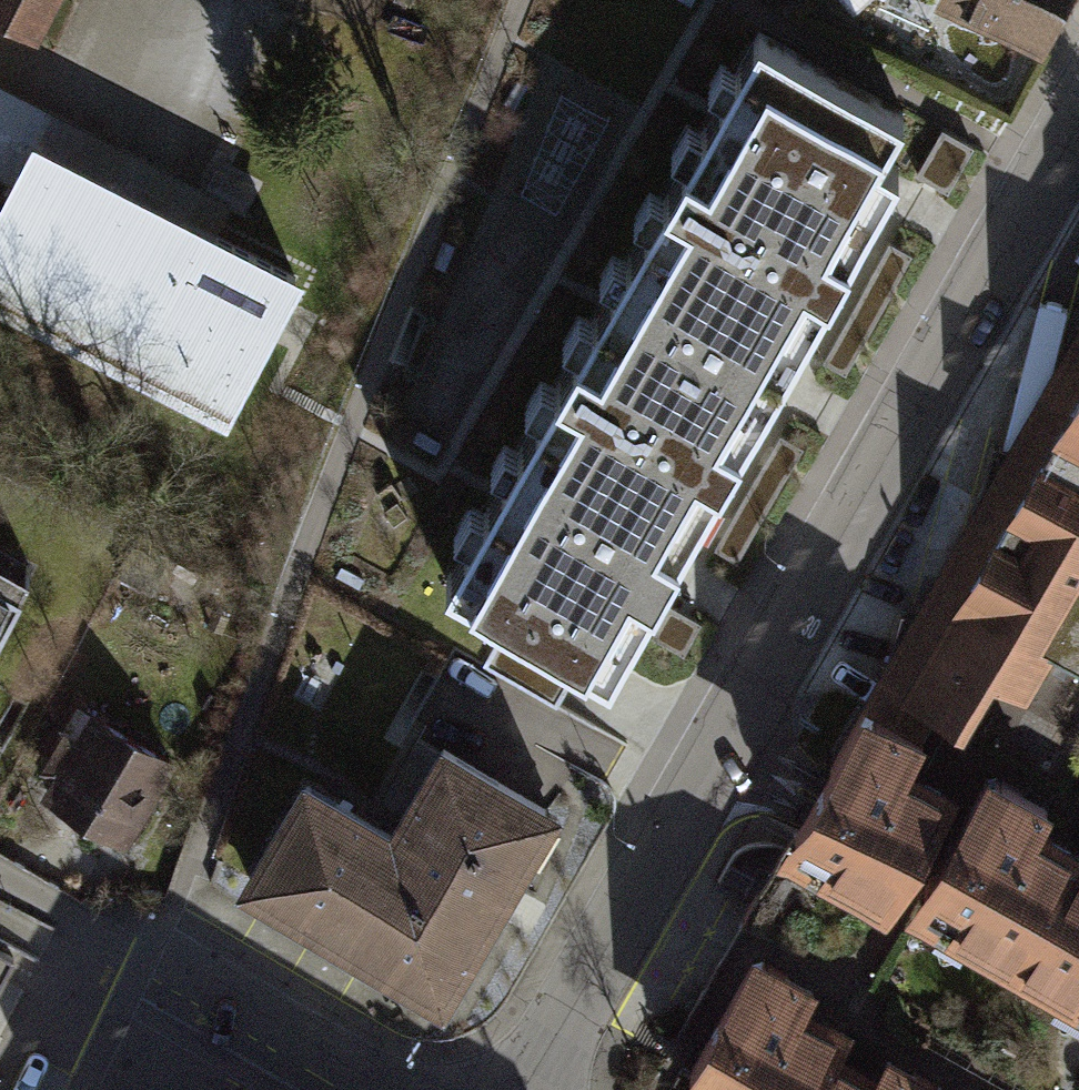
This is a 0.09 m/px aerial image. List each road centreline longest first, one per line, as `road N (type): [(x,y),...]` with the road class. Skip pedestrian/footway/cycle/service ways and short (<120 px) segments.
road 1 (residential): [(1078,143),(744,739),(522,1089)]
road 2 (residential): [(151,954),(393,1089)]

